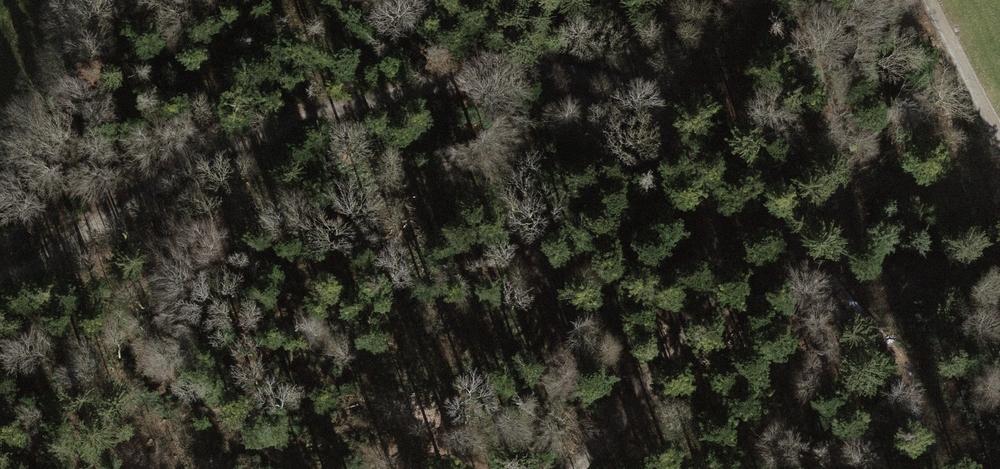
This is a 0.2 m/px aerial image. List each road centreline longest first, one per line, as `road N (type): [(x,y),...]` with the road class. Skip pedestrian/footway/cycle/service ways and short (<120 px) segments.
road 1 (track): [(0,281),(201,156),(246,140),(496,69),(556,66),(614,82),(662,116),(699,180),(717,252),(710,295),(630,416),(583,468)]
road 2 (track): [(699,180),(758,218),(893,358),(963,468)]
road 3 (track): [(80,0),(0,184)]
road 4 (track): [(925,0),(999,148)]

